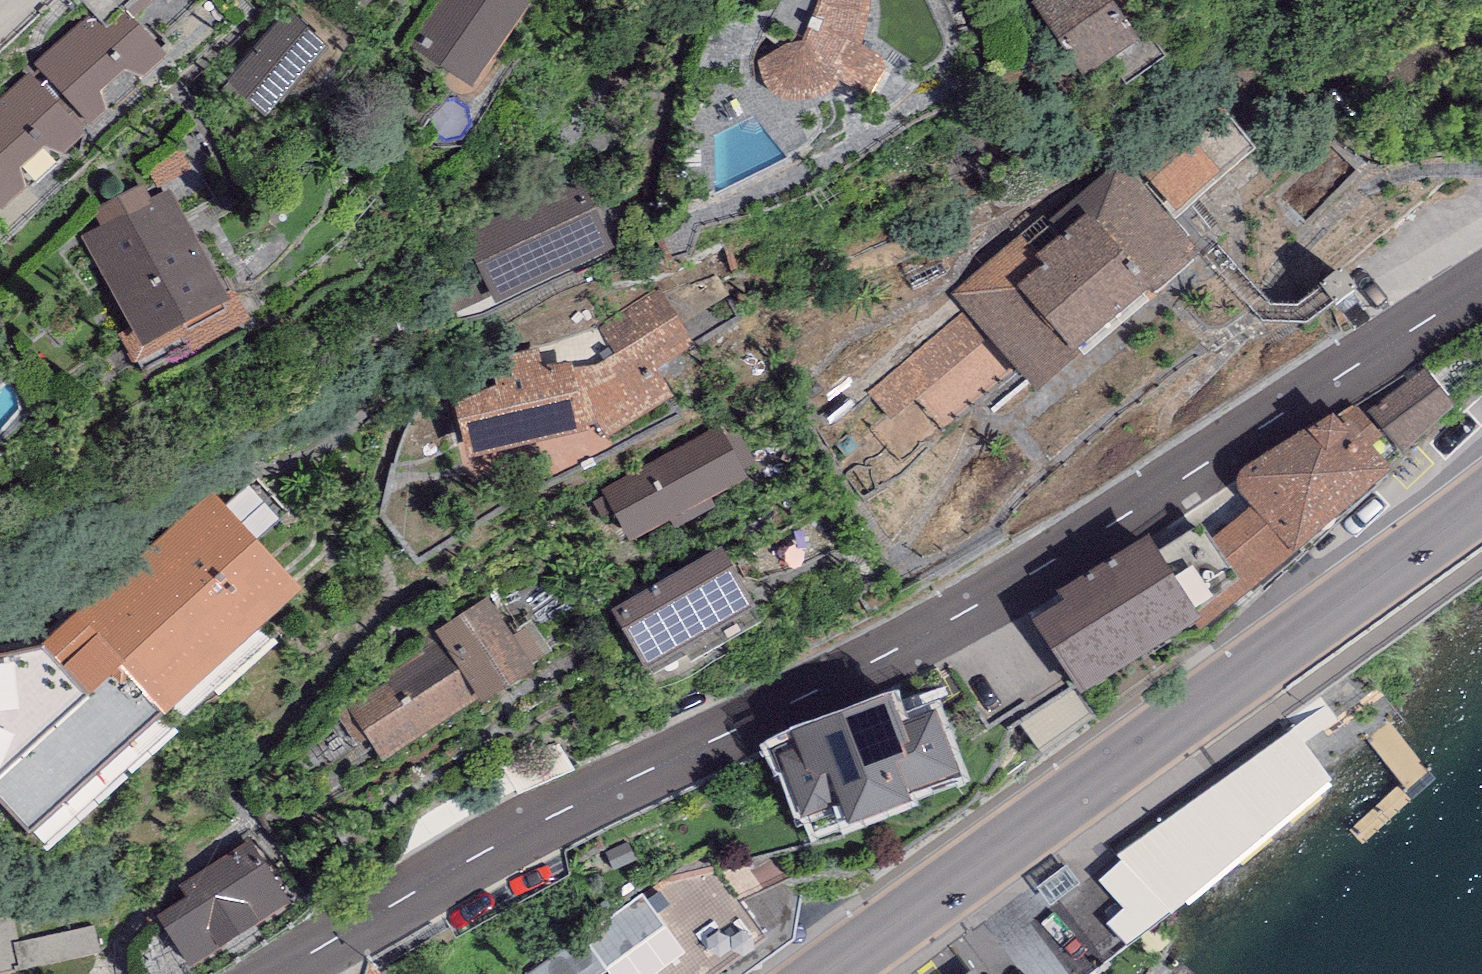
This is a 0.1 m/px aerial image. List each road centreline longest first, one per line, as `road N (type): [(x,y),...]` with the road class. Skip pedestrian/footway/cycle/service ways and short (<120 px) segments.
road 1 (residential): [(1481,281),(1279,418),(906,644),(269,973)]
road 2 (primary): [(833,973),(1481,495)]

